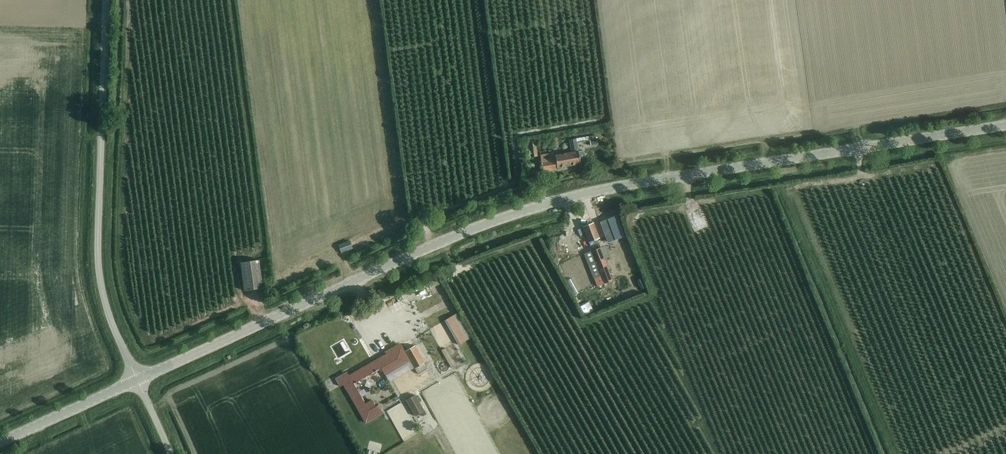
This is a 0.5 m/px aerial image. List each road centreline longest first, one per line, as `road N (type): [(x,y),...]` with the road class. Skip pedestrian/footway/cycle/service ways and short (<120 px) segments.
road 1 (tertiary): [(138,380),(449,239),(546,207),(1005,130)]
road 2 (unclassified): [(138,380),(100,279),(107,0)]
road 3 (tertiary): [(0,442),(138,380)]

